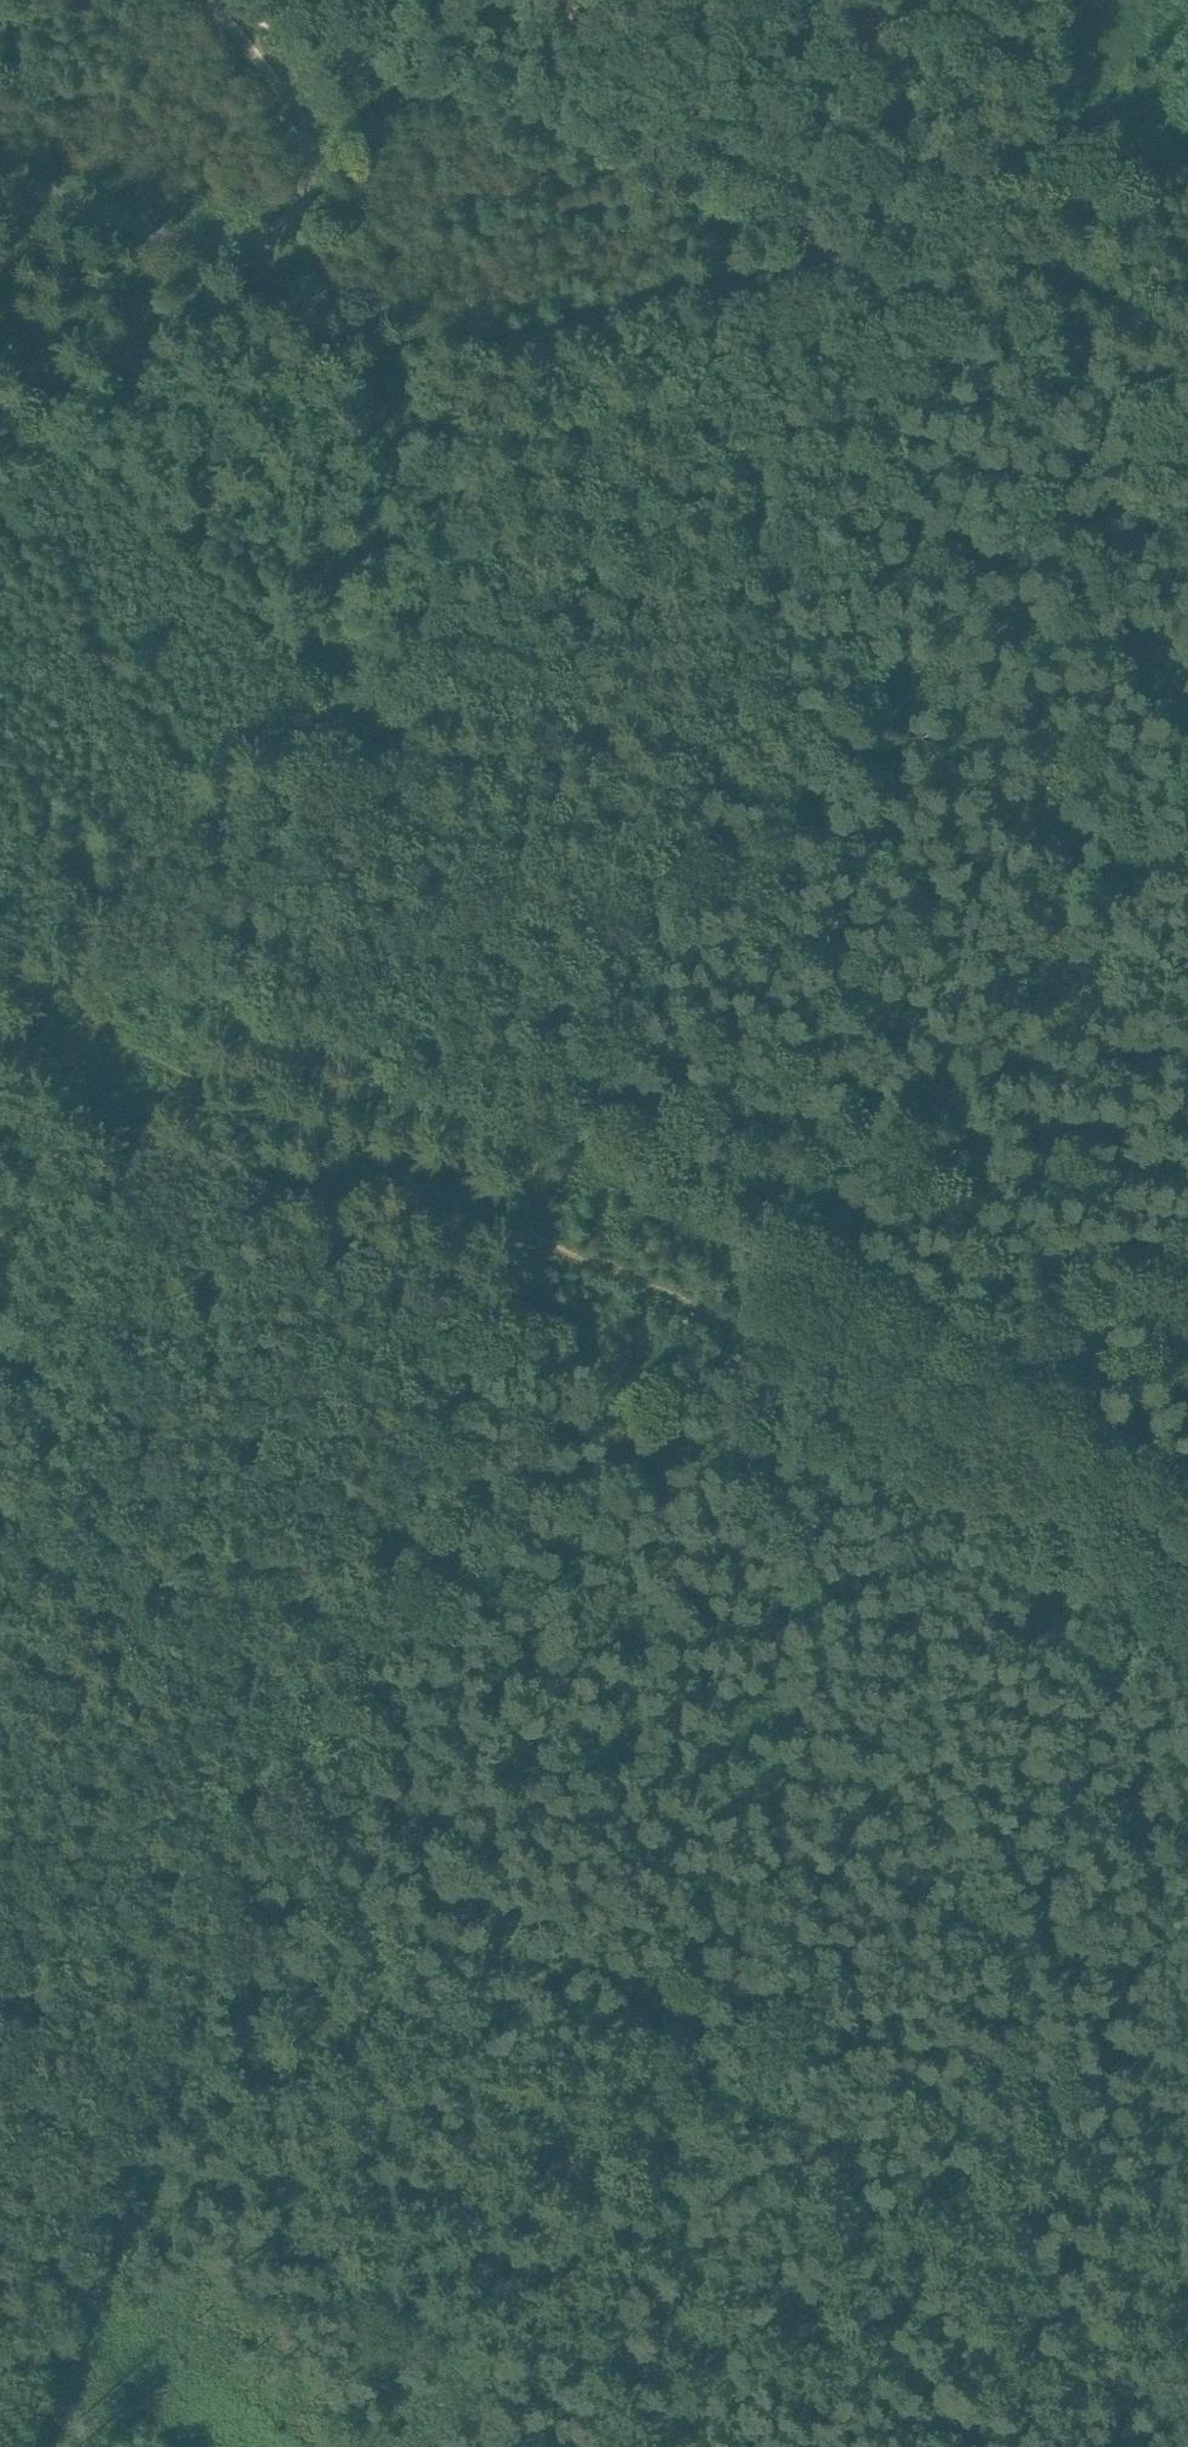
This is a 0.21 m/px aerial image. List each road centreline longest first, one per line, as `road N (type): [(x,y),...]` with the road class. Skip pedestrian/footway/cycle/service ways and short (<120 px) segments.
road 1 (track): [(531,1216),(902,289)]
road 2 (track): [(271,233),(371,313),(407,364),(436,453),(440,513),(415,636),(388,684),(142,888),(103,943),(81,1004)]
road 3 (track): [(227,0),(281,64),(302,124),(304,187),(271,233),(225,248),(0,167)]
road 4 (track): [(0,2446),(92,2215)]

